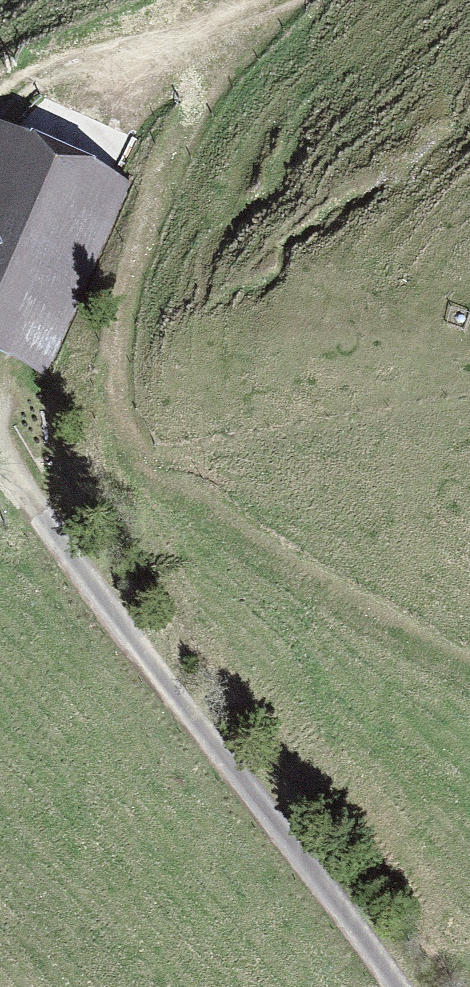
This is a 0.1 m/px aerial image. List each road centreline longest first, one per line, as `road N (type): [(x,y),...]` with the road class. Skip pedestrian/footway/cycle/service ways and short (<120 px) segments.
road 1 (track): [(469,675),(307,587),(139,463),(117,424),(113,360),(134,259),(229,9),(275,0)]
road 2 (track): [(0,457),(398,986)]
road 3 (track): [(237,0),(229,9),(126,30),(62,55),(0,96)]

